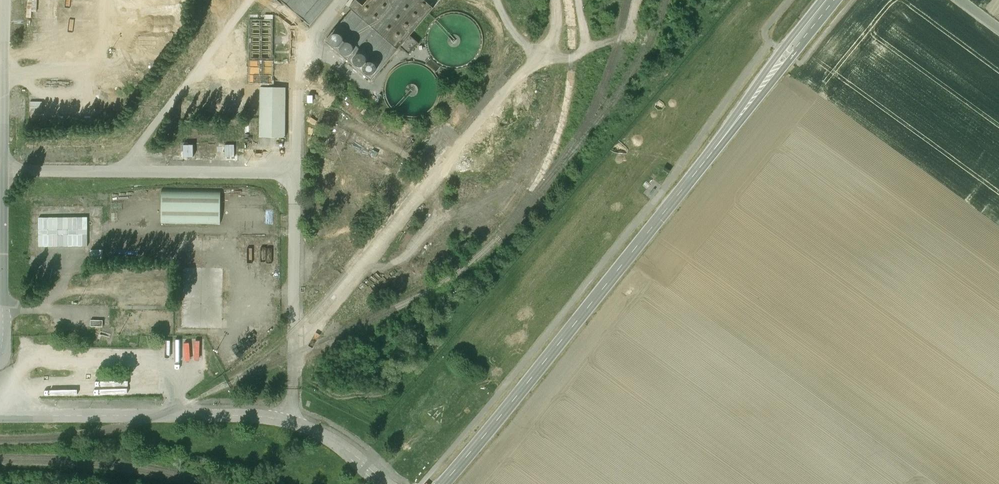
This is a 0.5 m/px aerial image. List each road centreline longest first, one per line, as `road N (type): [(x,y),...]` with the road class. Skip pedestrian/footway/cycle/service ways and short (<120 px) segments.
road 1 (secondary): [(443,483),(833,0)]

